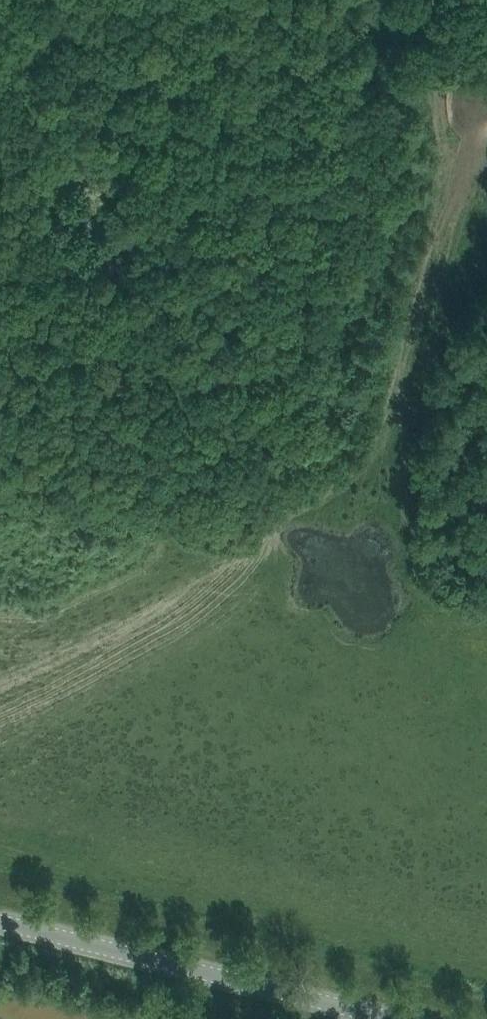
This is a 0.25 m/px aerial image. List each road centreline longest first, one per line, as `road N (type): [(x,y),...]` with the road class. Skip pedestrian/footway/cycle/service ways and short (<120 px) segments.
road 1 (track): [(430,0),(437,192),(402,379),(382,437),(362,465),(279,523),(253,555)]
road 2 (tertiary): [(387,1018),(0,923)]

